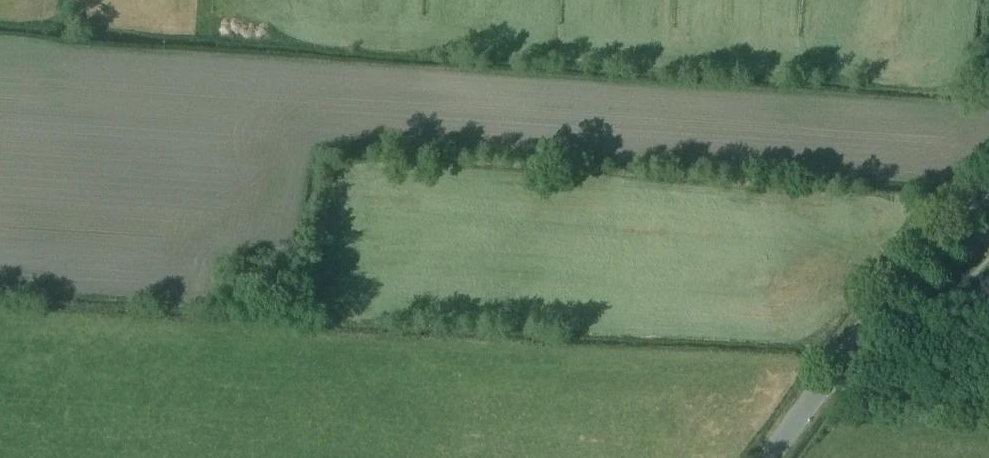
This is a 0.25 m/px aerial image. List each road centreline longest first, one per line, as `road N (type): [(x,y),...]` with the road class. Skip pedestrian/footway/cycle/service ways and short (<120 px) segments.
road 1 (tertiary): [(766,457),(919,263),(988,190)]
road 2 (track): [(821,386),(988,397)]

